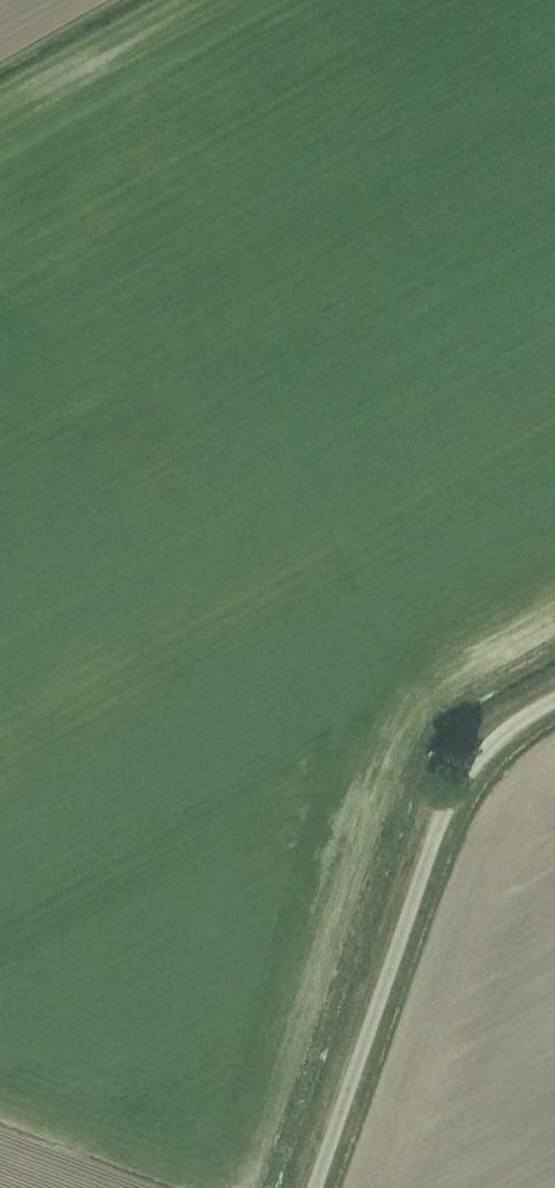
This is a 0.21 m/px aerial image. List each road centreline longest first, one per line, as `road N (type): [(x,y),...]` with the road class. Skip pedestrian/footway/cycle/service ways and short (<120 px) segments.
road 1 (unclassified): [(554,682),(507,713),(467,771),(318,1187)]

